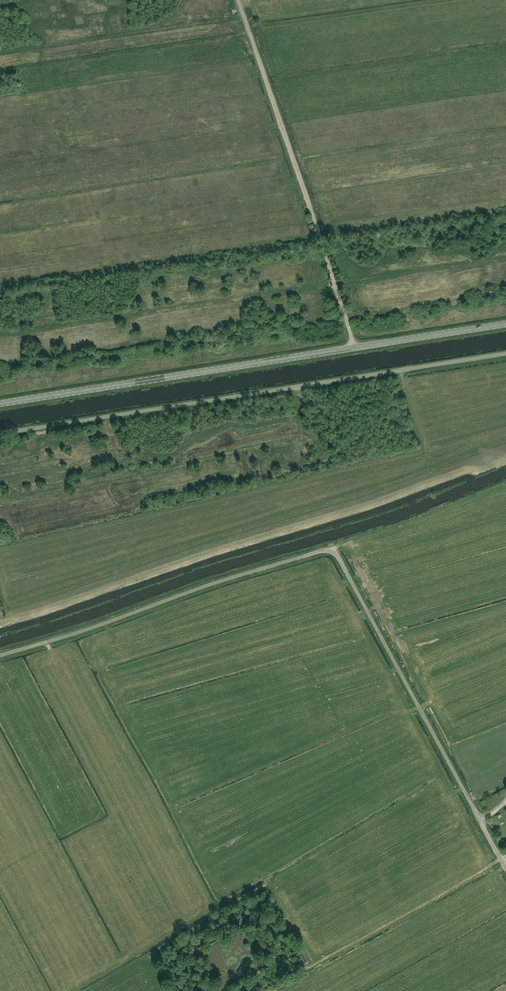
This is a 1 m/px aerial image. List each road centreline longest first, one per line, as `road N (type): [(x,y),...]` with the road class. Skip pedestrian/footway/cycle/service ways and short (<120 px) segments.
road 1 (unclassified): [(505,869),(334,551),(0,655)]
road 2 (primary): [(505,324),(0,404)]
road 3 (unclassified): [(0,434),(505,354)]
road 4 (track): [(355,347),(240,4)]
road 5 (track): [(334,283),(505,259)]

